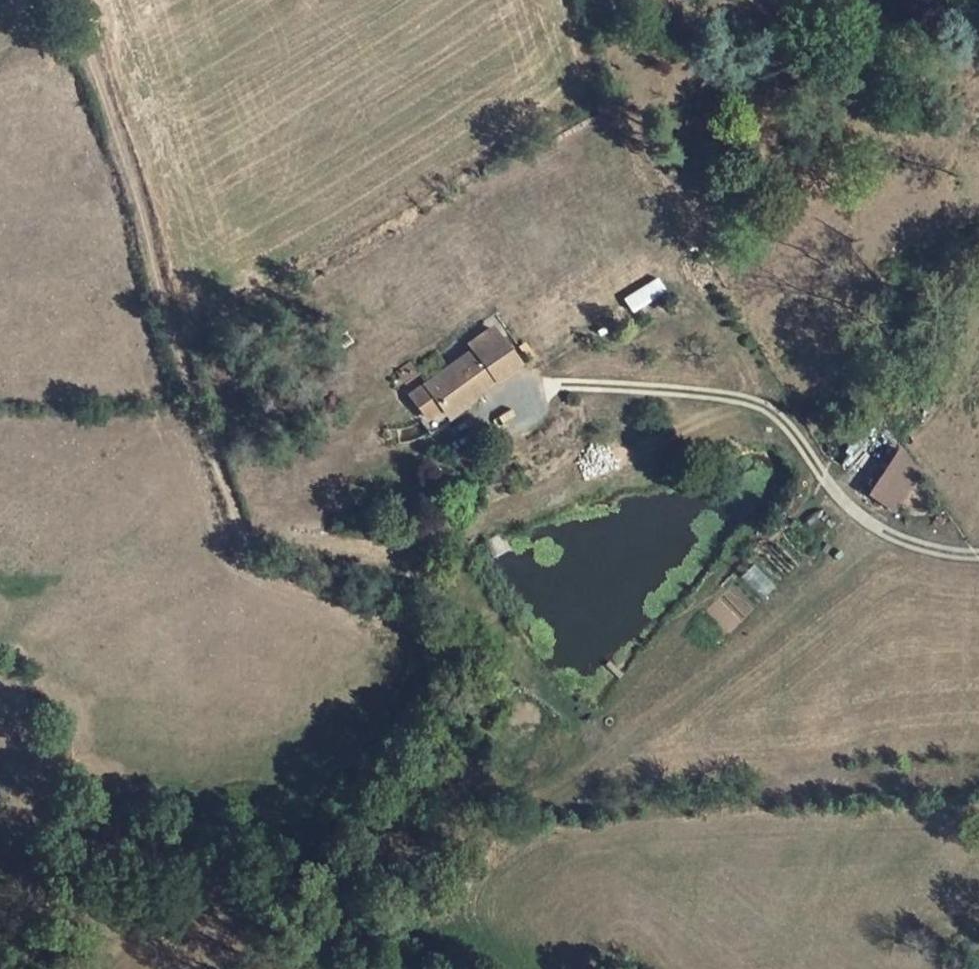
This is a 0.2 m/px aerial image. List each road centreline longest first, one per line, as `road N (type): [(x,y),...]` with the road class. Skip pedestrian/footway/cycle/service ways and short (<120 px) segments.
road 1 (track): [(62,0),(112,116),(167,320),(246,536),(327,581),(383,597),(419,627),(432,659),(420,703),(368,773),(338,887),(339,923),(296,968)]
road 2 (track): [(561,384),(685,391),(769,407),(870,525),(910,543),(978,554)]

